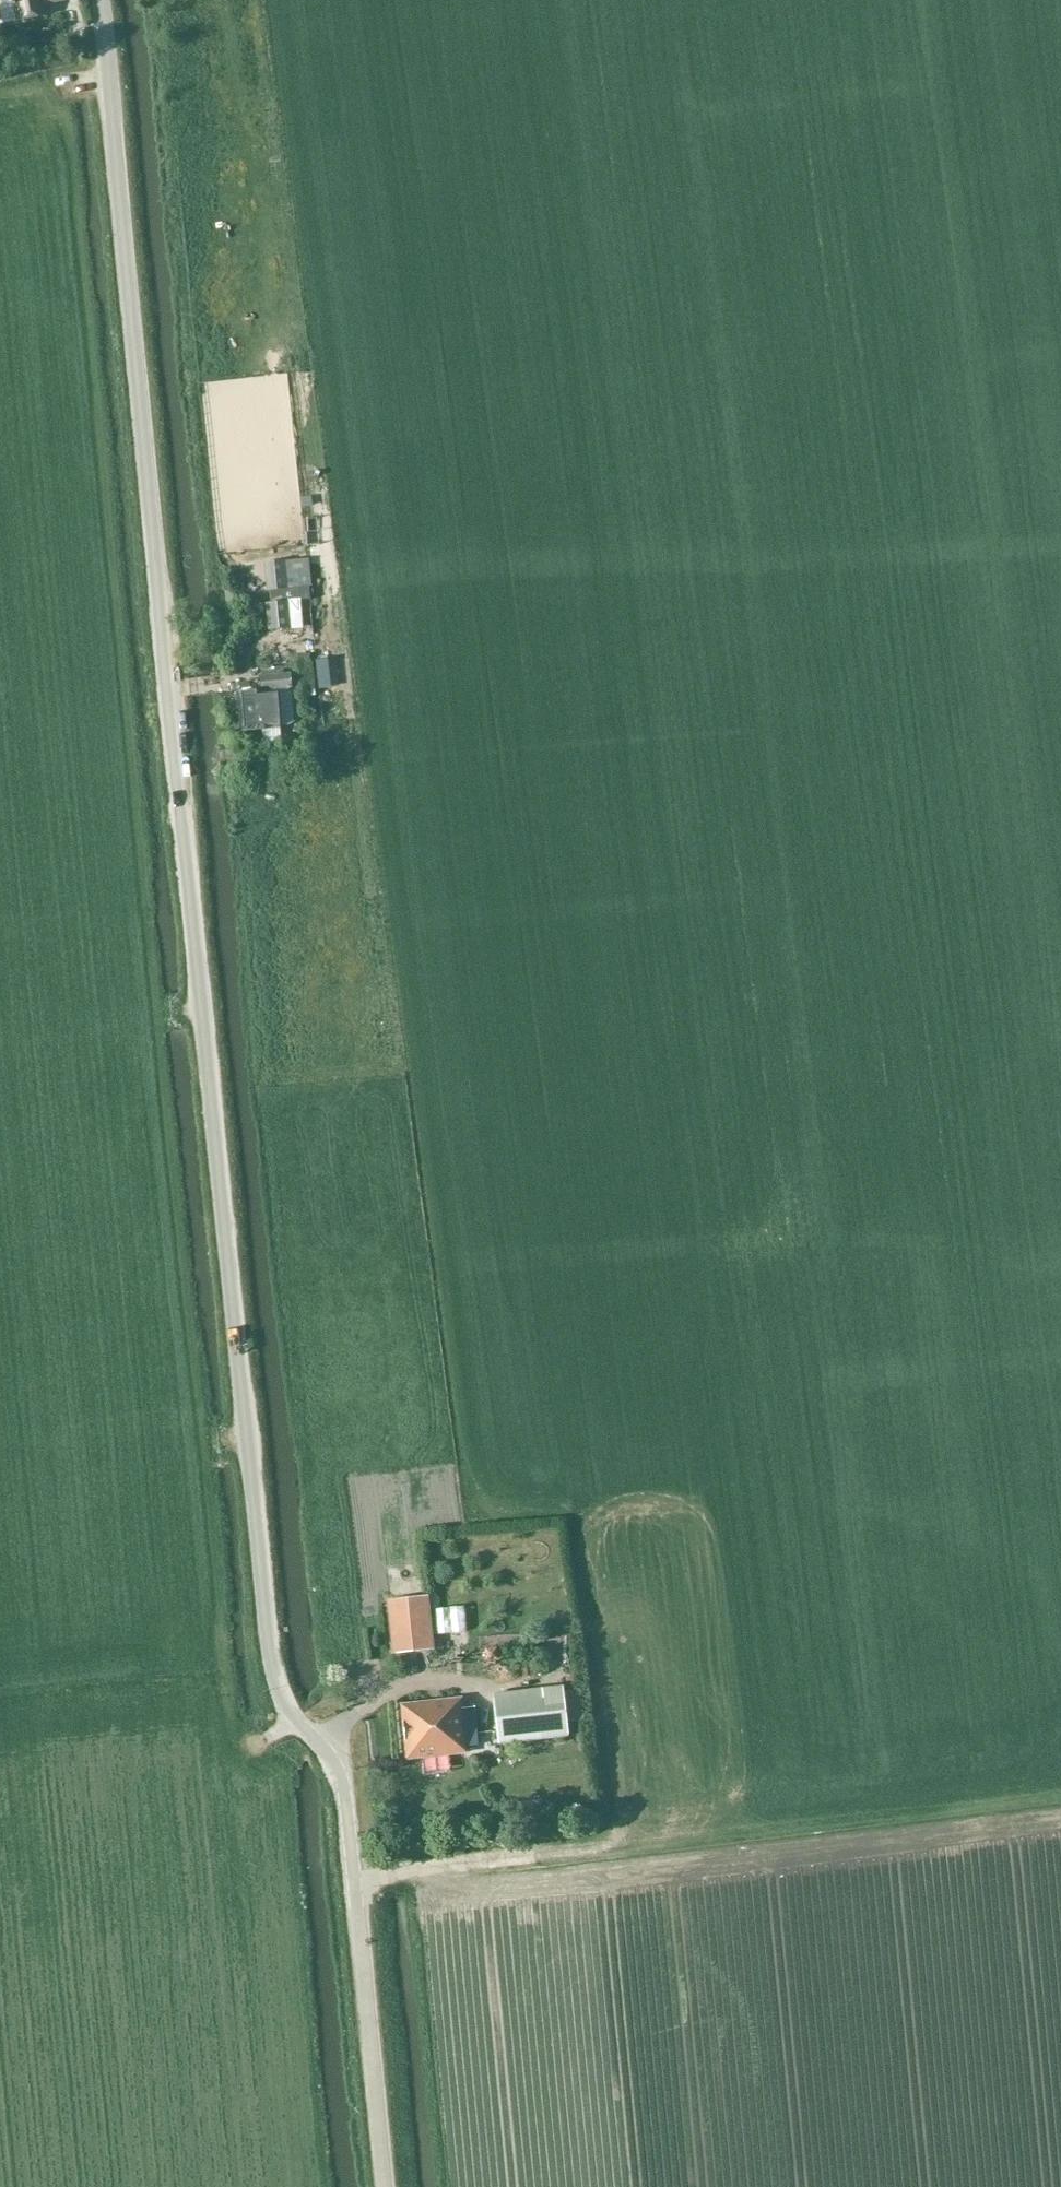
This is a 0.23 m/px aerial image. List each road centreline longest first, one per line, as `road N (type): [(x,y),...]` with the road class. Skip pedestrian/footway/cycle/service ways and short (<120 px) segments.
road 1 (unclassified): [(385,2186),(345,1777),(286,1723),(101,0)]

